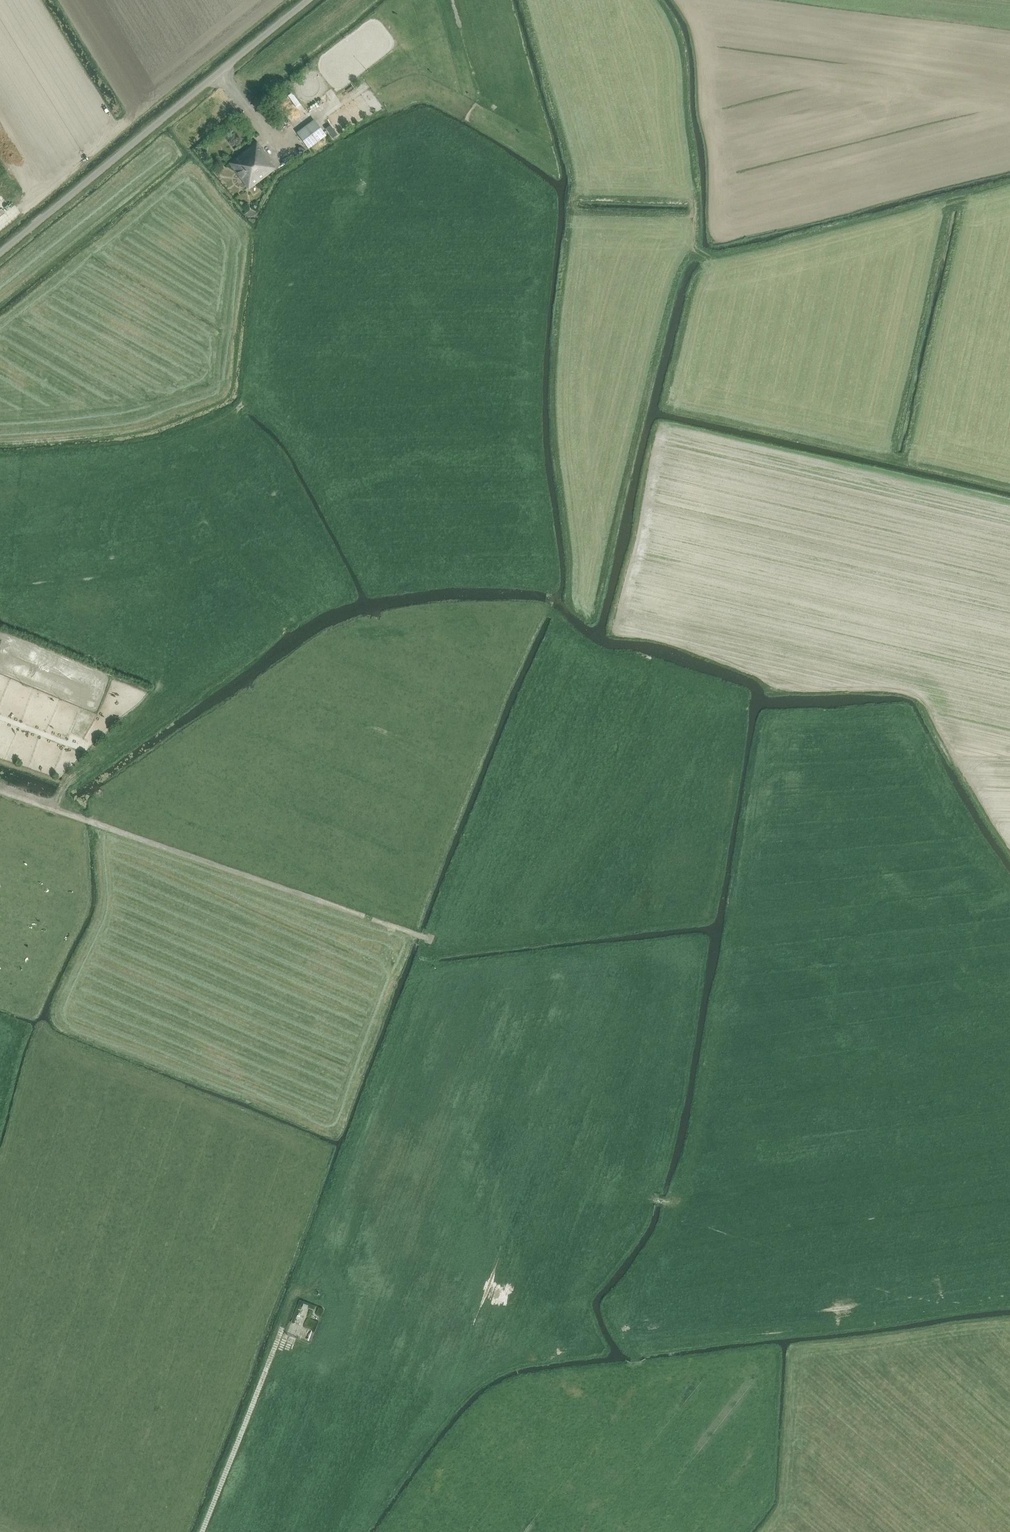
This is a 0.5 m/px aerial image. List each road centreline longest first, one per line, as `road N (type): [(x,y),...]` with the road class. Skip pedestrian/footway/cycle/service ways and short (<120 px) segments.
road 1 (unclassified): [(308,0),(0,254)]
road 2 (track): [(291,1336),(275,1347),(202,1531)]

